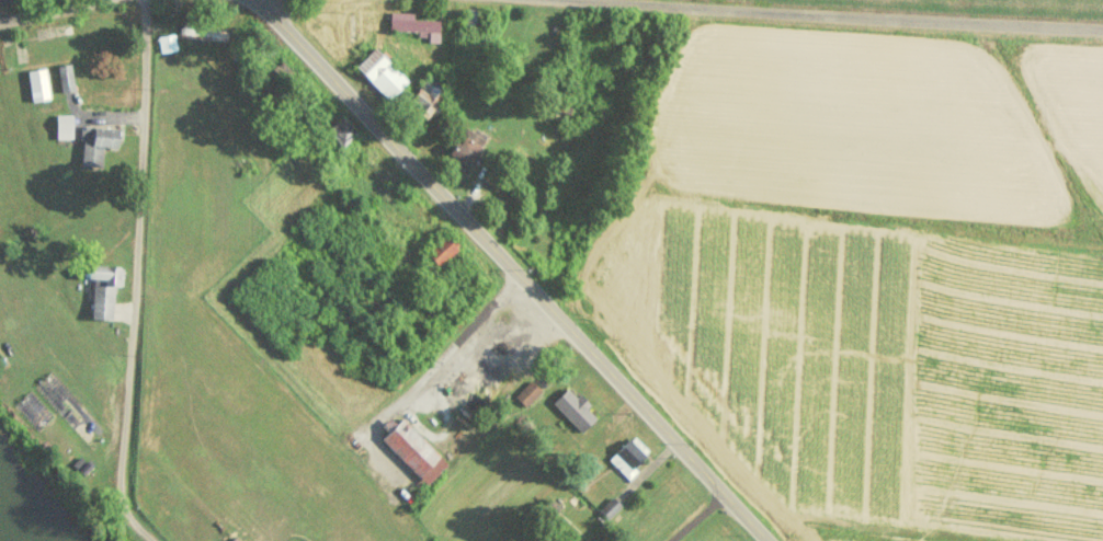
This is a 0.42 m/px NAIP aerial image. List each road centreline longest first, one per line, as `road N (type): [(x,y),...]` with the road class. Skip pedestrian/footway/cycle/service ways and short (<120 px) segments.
road 1 (residential): [(328,20),(508,14),(1102,31)]
road 2 (secondary): [(328,20),(340,80),(776,540)]
road 3 (residential): [(168,540),(130,476),(136,2)]
road 4 (secondary): [(136,2),(328,20)]
road 5 (residential): [(136,2),(0,23)]

